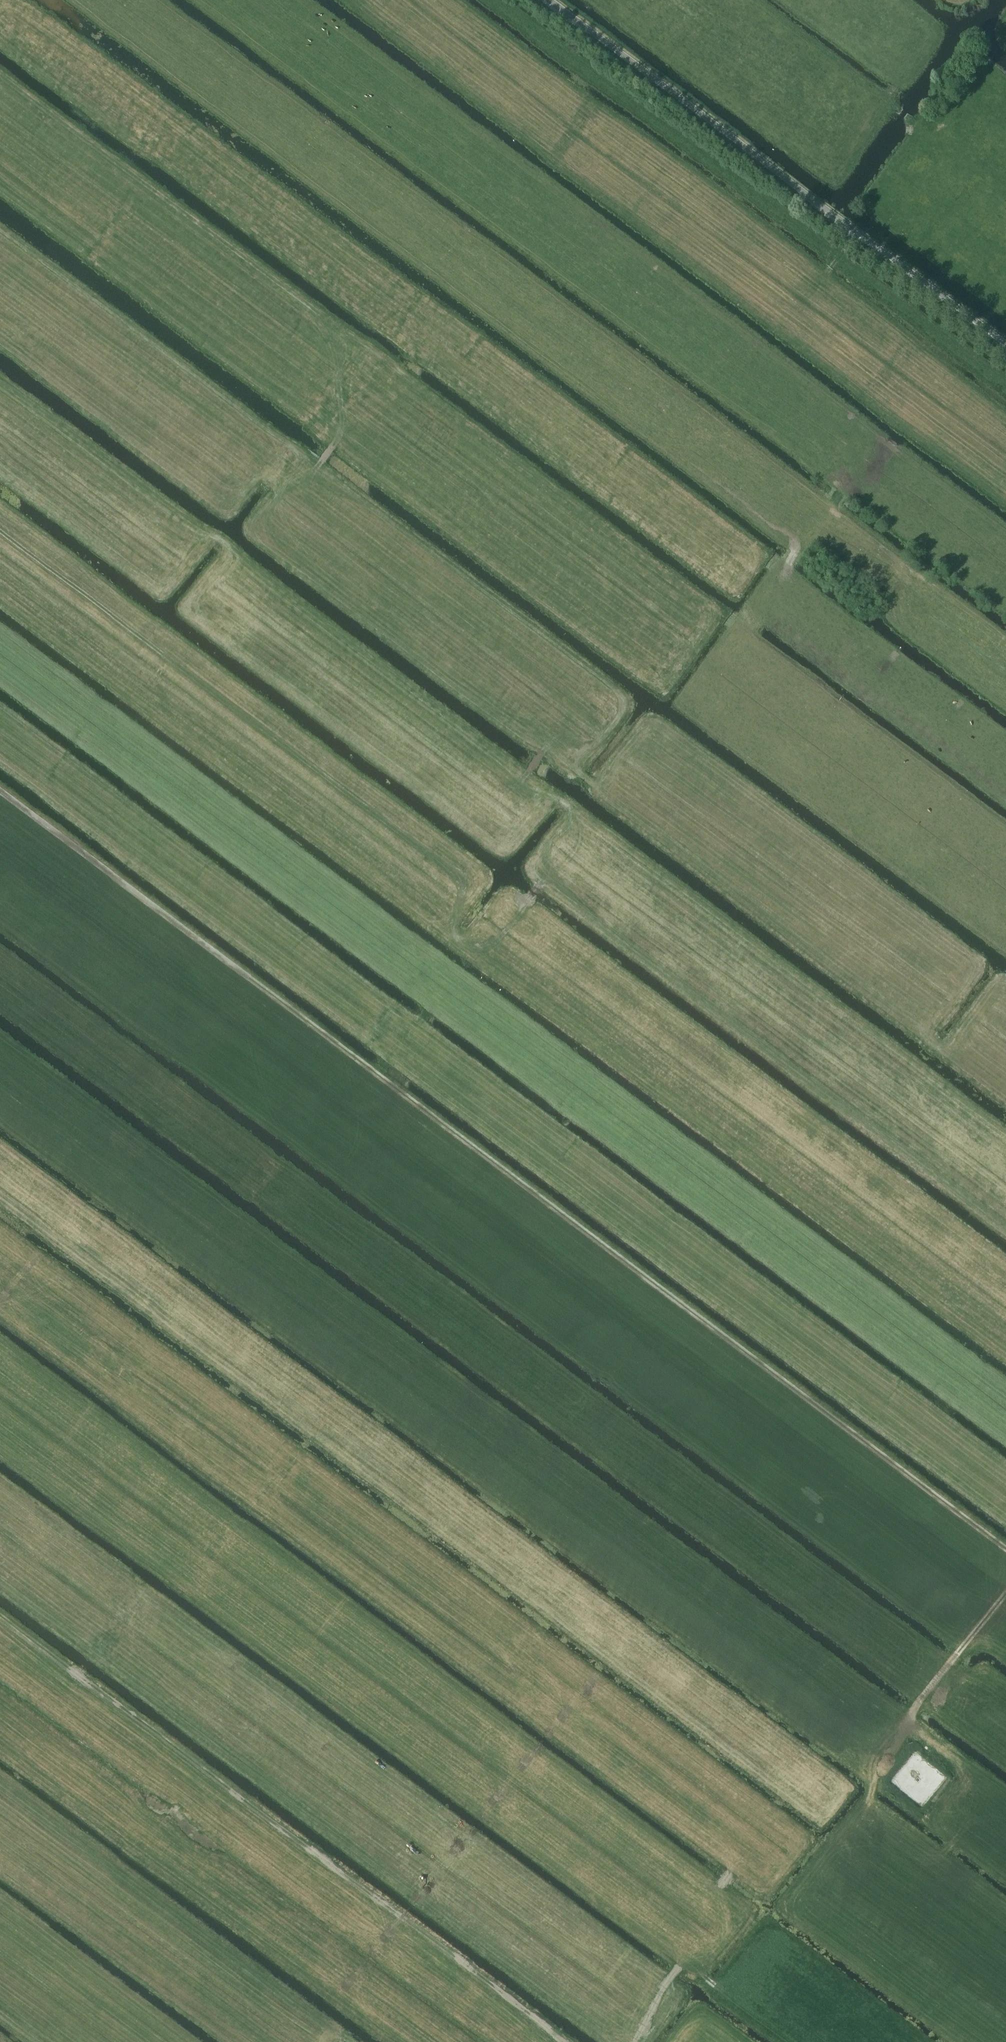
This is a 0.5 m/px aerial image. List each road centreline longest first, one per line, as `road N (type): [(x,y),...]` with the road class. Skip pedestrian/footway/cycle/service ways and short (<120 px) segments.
road 1 (track): [(0,792),(1005,1549)]
road 2 (unclassified): [(1005,345),(553,0)]
road 3 (track): [(909,1717),(1005,1594)]

